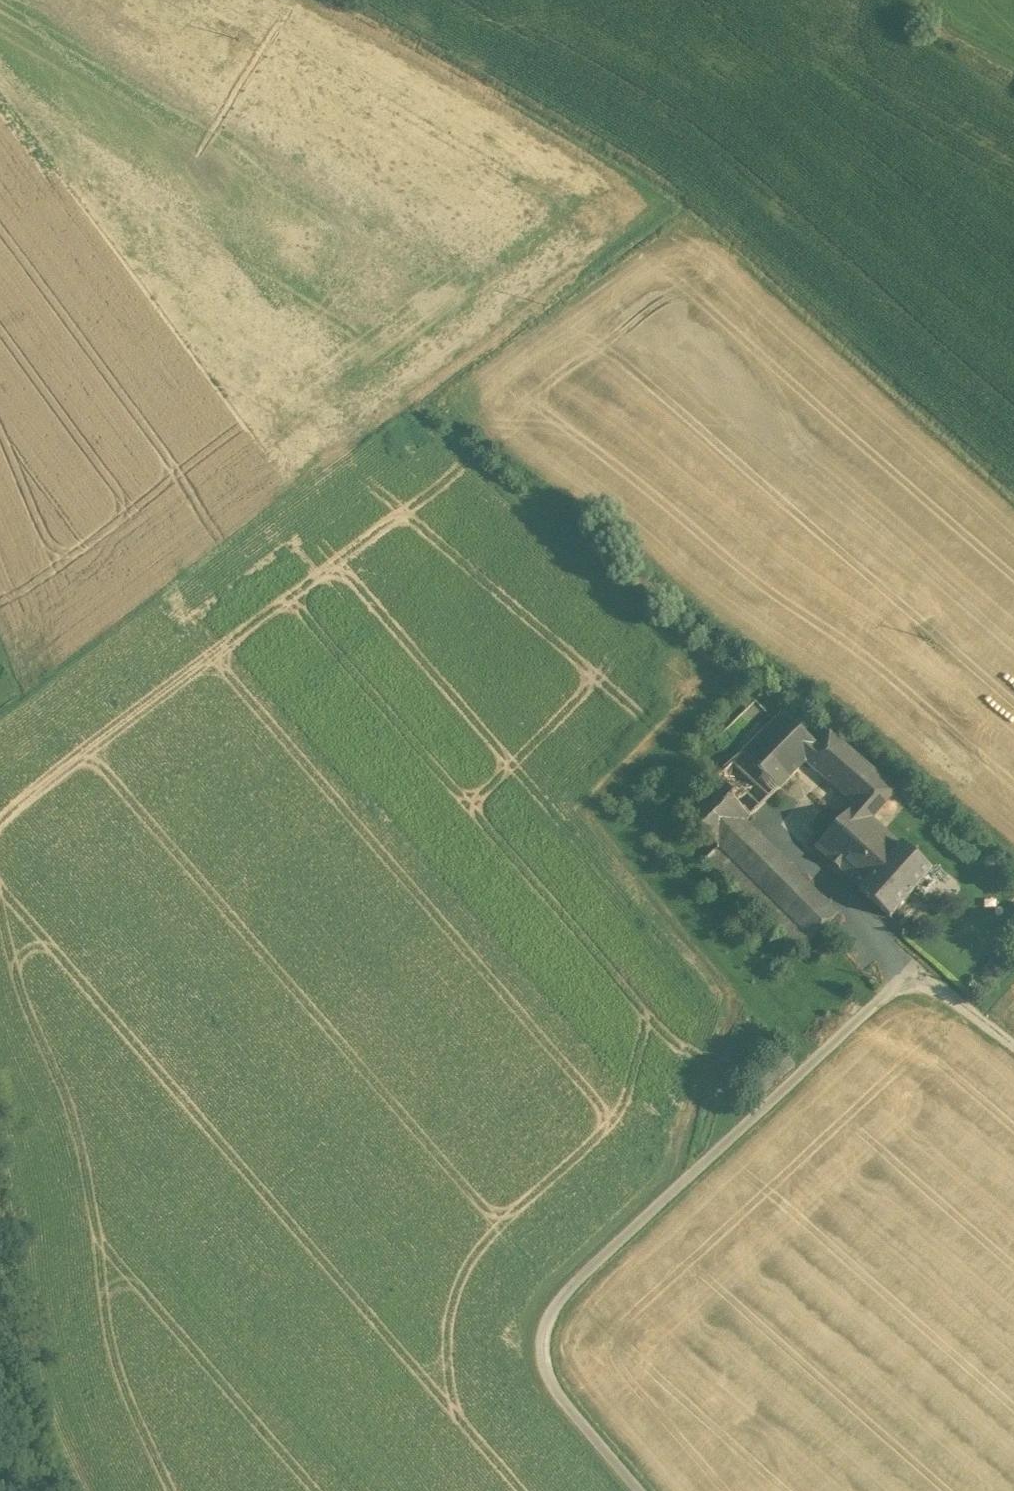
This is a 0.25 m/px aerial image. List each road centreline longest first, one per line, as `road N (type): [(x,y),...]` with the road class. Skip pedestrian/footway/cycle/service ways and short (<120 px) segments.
road 1 (track): [(912,979),(949,986),(1013,1042)]

